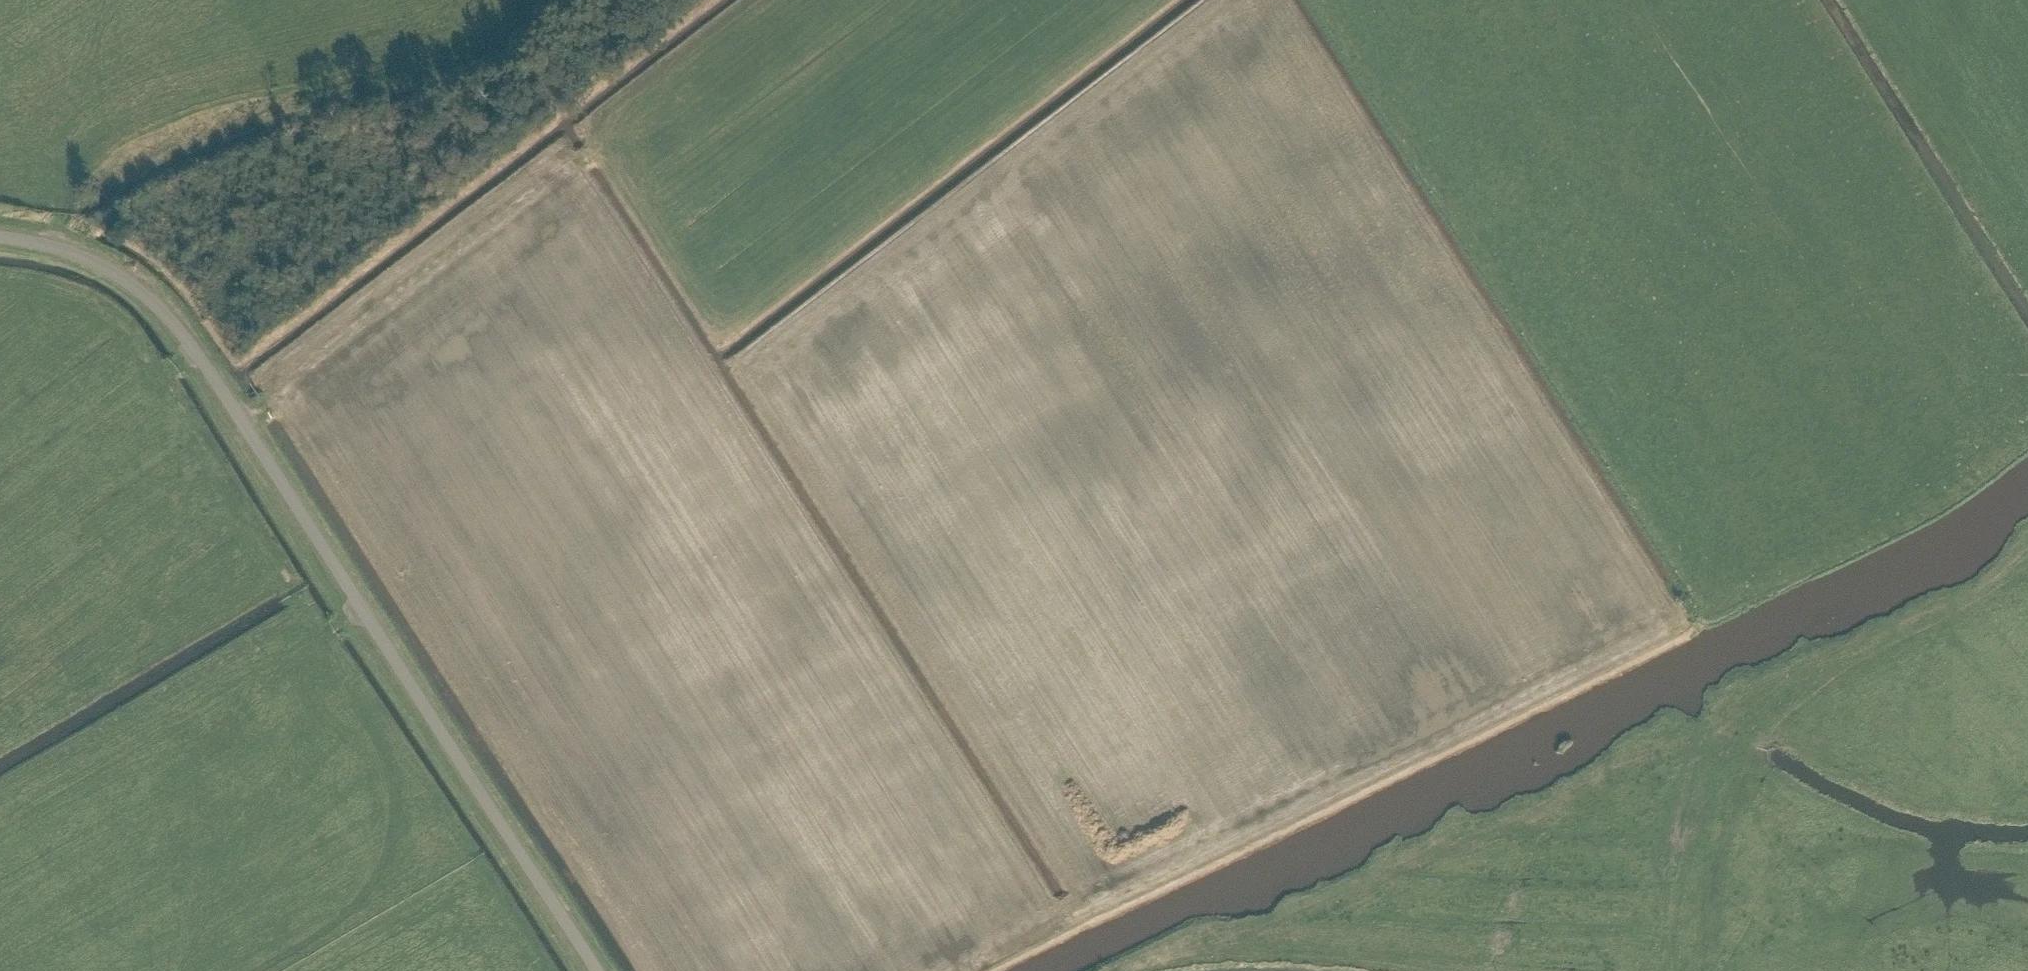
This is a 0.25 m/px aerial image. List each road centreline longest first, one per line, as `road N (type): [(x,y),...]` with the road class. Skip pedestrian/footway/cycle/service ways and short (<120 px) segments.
road 1 (unclassified): [(595,970),(193,348),(108,270),(63,249),(0,237)]

